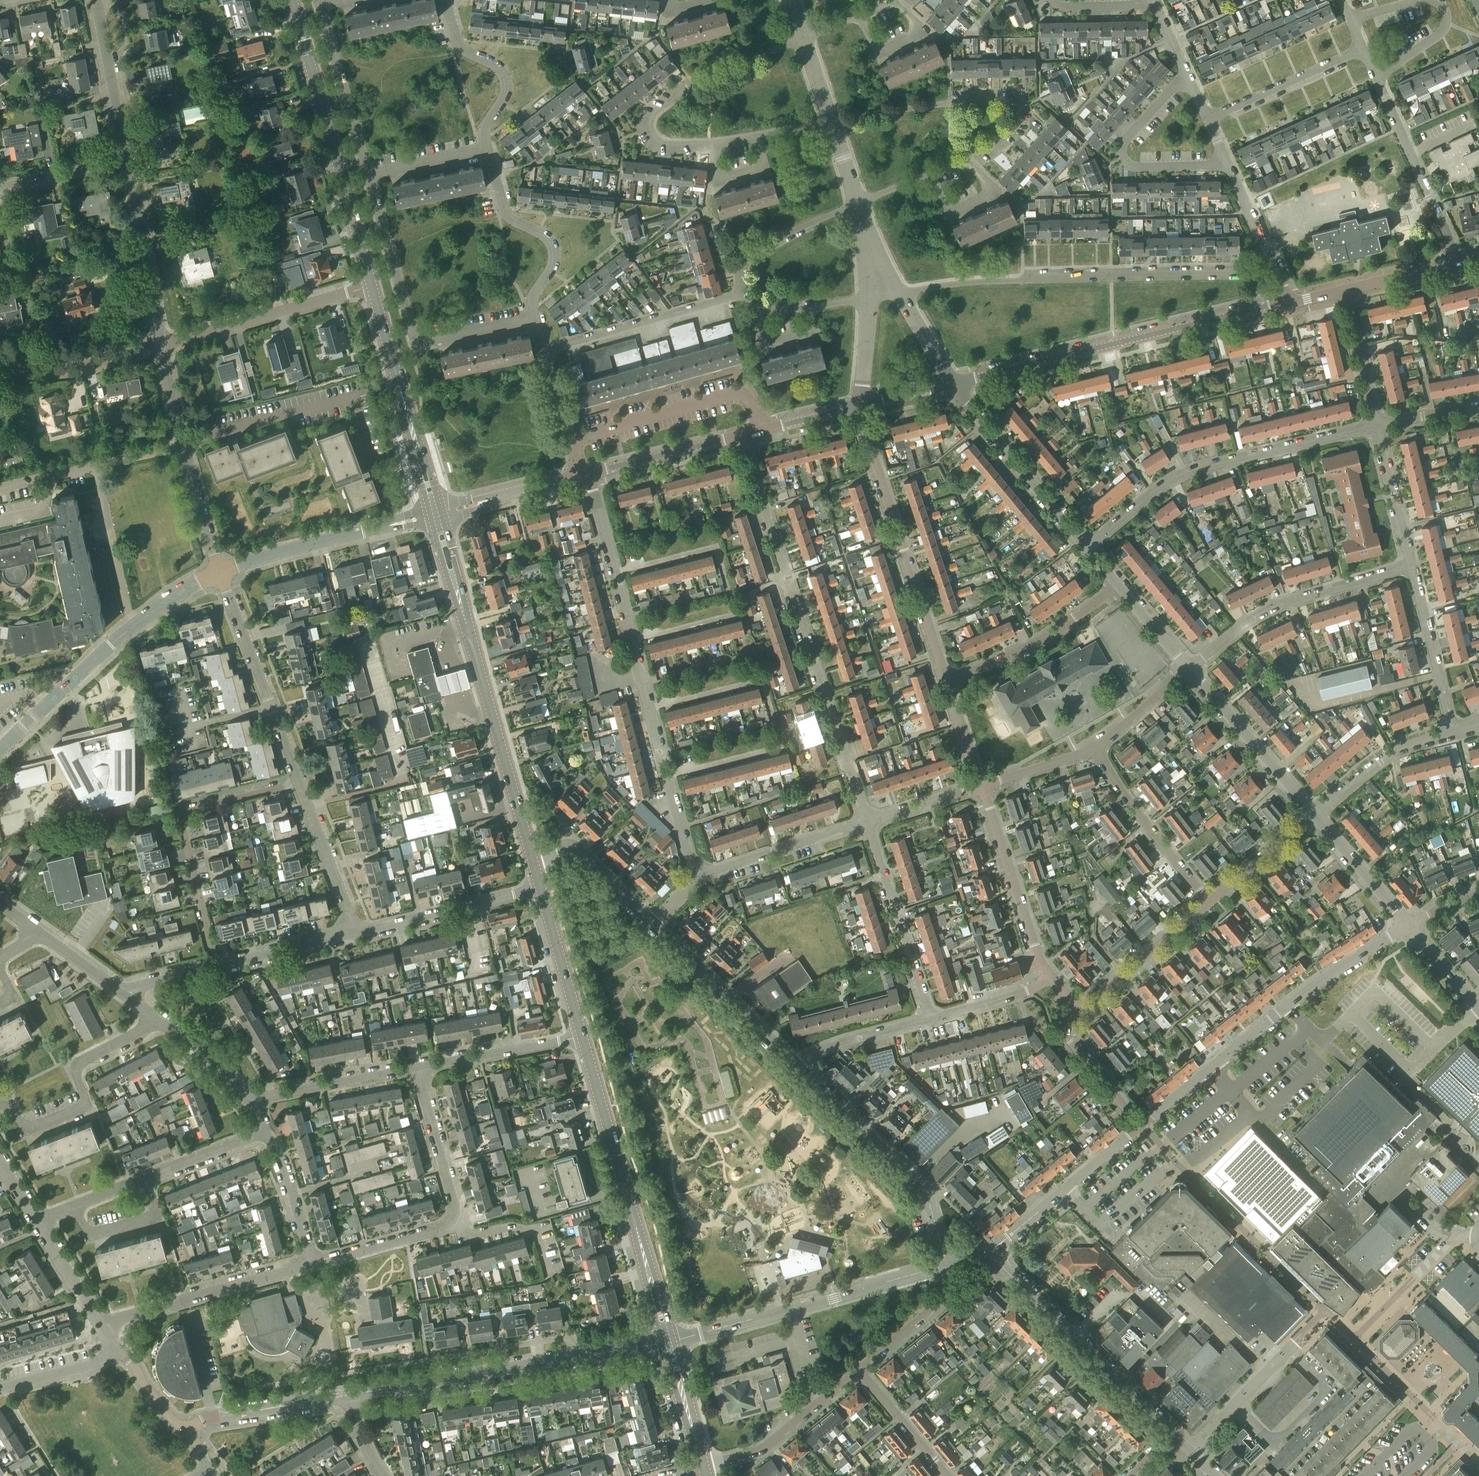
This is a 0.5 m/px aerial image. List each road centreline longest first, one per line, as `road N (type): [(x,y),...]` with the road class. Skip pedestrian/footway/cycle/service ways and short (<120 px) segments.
road 1 (residential): [(694,882),(589,473)]
road 2 (residential): [(866,821),(741,436)]
road 3 (residential): [(857,204),(995,143),(1012,127),(1015,110),(1003,101),(947,104),(832,123)]
road 4 (residential): [(899,294),(986,282),(1240,273),(1270,261)]
road 5 (residential): [(832,123),(710,142),(666,143),(653,135),(660,109),(803,37)]
road 6 (unclassified): [(952,383),(1289,303)]
road 7 (residential): [(1139,1125),(1287,1006),(1409,925)]
road 8 (residential): [(1087,548),(1179,475),(1377,425)]
road 9 (residential): [(352,1393),(662,1344)]
road 10 (secondary): [(372,286),(291,0)]
road 11 (residential): [(947,681),(861,406)]
road 12 (residential): [(0,749),(161,601),(220,570)]
road 13 (secondary): [(532,858),(455,584)]
road 14 (residential): [(674,1342),(945,1265)]
road 15 (residential): [(299,782),(179,815),(216,967)]
road 16 (residential): [(1171,1433),(989,1251)]
road 17 (residential): [(945,1265),(925,1194),(798,1066)]
road 18 (residential): [(36,1221),(267,1131)]
road 19 (residential): [(1190,669),(1271,608),(1411,566)]
road 20 (secondary): [(647,1269),(583,1038)]
road 21 (residential): [(0,1105),(34,1127),(76,1113),(83,1106),(75,1066),(162,1020)]
road 22 (residential): [(220,570),(162,345)]
road 23 (residential): [(299,782),(220,570)]
road 24 (residential): [(1233,1406),(1291,1347),(1329,1385),(1277,1445),(1268,1442)]
road 25 (residential): [(769,429),(748,396),(732,394),(570,440)]
road 26 (residential): [(101,1326),(312,1265)]
road 27 (residential): [(162,345),(372,286)]
road 28 (residential): [(1229,166),(1139,168),(1122,157),(1130,135),(1186,72)]
road 29 (residential): [(1087,548),(952,383)]
road 30 (residential): [(543,350),(744,293)]
road 31 (residential): [(931,1019),(866,821)]
road 32 (residential): [(798,1066),(653,924)]
road 33 (residential): [(1051,975),(981,785)]
road 34 (residential): [(1456,262),(1375,77)]
road 35 (residential): [(536,320),(531,297),(550,264),(549,246),(507,218),(488,152)]
road 36 (residential): [(162,345),(124,150)]
road 37 (residential): [(947,681),(1052,635),(1118,585)]
road 38 (residential): [(989,1251),(1139,1125)]
road 39 (residential): [(1210,903),(1116,787),(1094,747)]
road 40 (residential): [(1313,814),(1190,669)]
road 41 (residential): [(540,889),(356,933)]
road 42 (residential): [(703,1467),(769,1443),(856,1371)]
road 43 (residential): [(694,882),(866,821)]
road 44 (residential): [(488,152),(482,132),(503,95),(502,79),(460,47),(445,0)]
road 45 (residential): [(368,175),(320,6)]
road 46 (residential): [(249,1102),(417,1067)]
road 47 (residential): [(418,339),(368,175)]
road 48 (residential): [(220,570),(384,526)]
road 49 (residential): [(1207,118),(1361,47)]
road 50 (residential): [(1080,1011),(1210,903)]
road 51 (residential): [(188,1430),(220,1416),(352,1393)]
road 52 (residential): [(417,1067),(583,1038)]
road 53 (residential): [(1452,729),(1411,566)]
road 54 (residential): [(0,372),(79,369),(162,345)]
road 55 (residential): [(356,933),(299,782)]
road 56 (residential): [(744,293),(741,270),(749,256),(857,204)]
road 57 (residential): [(450,1221),(453,1199),(417,1067)]
road 58 (unclassified): [(589,473),(741,436)]
road 59 (secondary): [(583,1038),(540,889)]
road 60 (secondary): [(413,435),(372,286)]
road 61 (residential): [(124,150),(96,0)]
road 62 (residential): [(653,924),(575,849),(532,858)]
road 63 (residential): [(1139,1125),(1068,1039),(1064,1027),(1080,1011)]
road 64 (residential): [(1409,925),(1313,814)]
road 65 (residential): [(856,1371),(939,1302),(945,1265)]
road 66 (residential): [(1411,566),(1377,425)]
road 67 (residential): [(312,1265),(450,1221)]
road 68 (residential): [(356,933),(216,967)]
road 69 (residential): [(798,1066),(835,1045),(931,1019)]
road 70 (residential): [(312,1265),(267,1131)]
road 71 (residential): [(1377,425),(1344,291)]
road 72 (residential): [(450,1221),(470,1237),(510,1227),(536,1231),(548,1274)]
road 73 (residential): [(945,1475),(856,1371)]
road 74 (residential): [(1210,903),(1313,814)]
road 75 (residential): [(0,187),(66,174),(124,150)]
road 76 (residential): [(868,301),(765,308),(744,293)]
road 77 (residential): [(931,1019),(1025,992),(1051,975)]
road 78 (residential): [(0,1389),(90,1367),(118,1347)]
road 79 (residential): [(1094,747),(1190,669)]
road 80 (residential): [(101,1326),(36,1221)]
road 81 (residential): [(368,175),(488,152)]
road 82 (residential): [(1375,77),(1442,29),(1443,9),(1426,0)]
road 83 (residential): [(866,821),(981,785)]
road 84 (residential): [(418,339),(536,320)]

